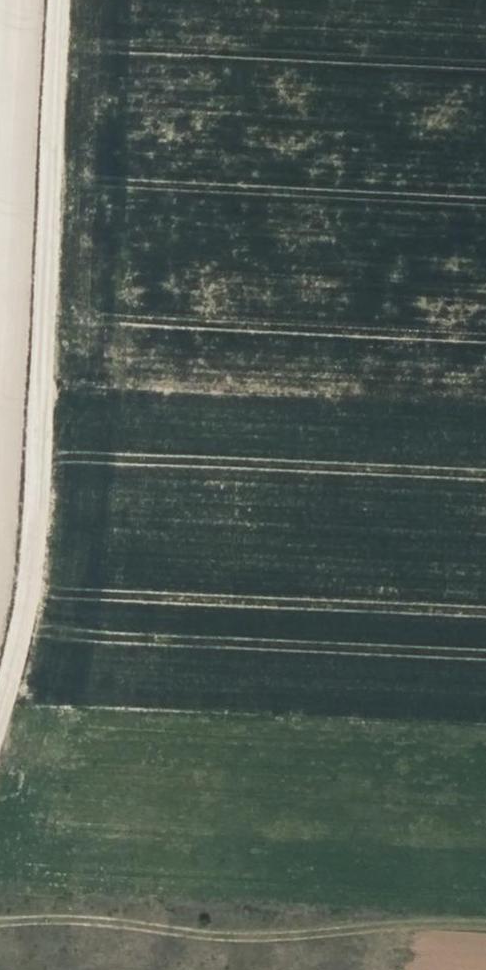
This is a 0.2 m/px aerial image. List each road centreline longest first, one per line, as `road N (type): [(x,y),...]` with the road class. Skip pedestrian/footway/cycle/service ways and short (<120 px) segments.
road 1 (track): [(51,0),(27,560),(0,689)]

